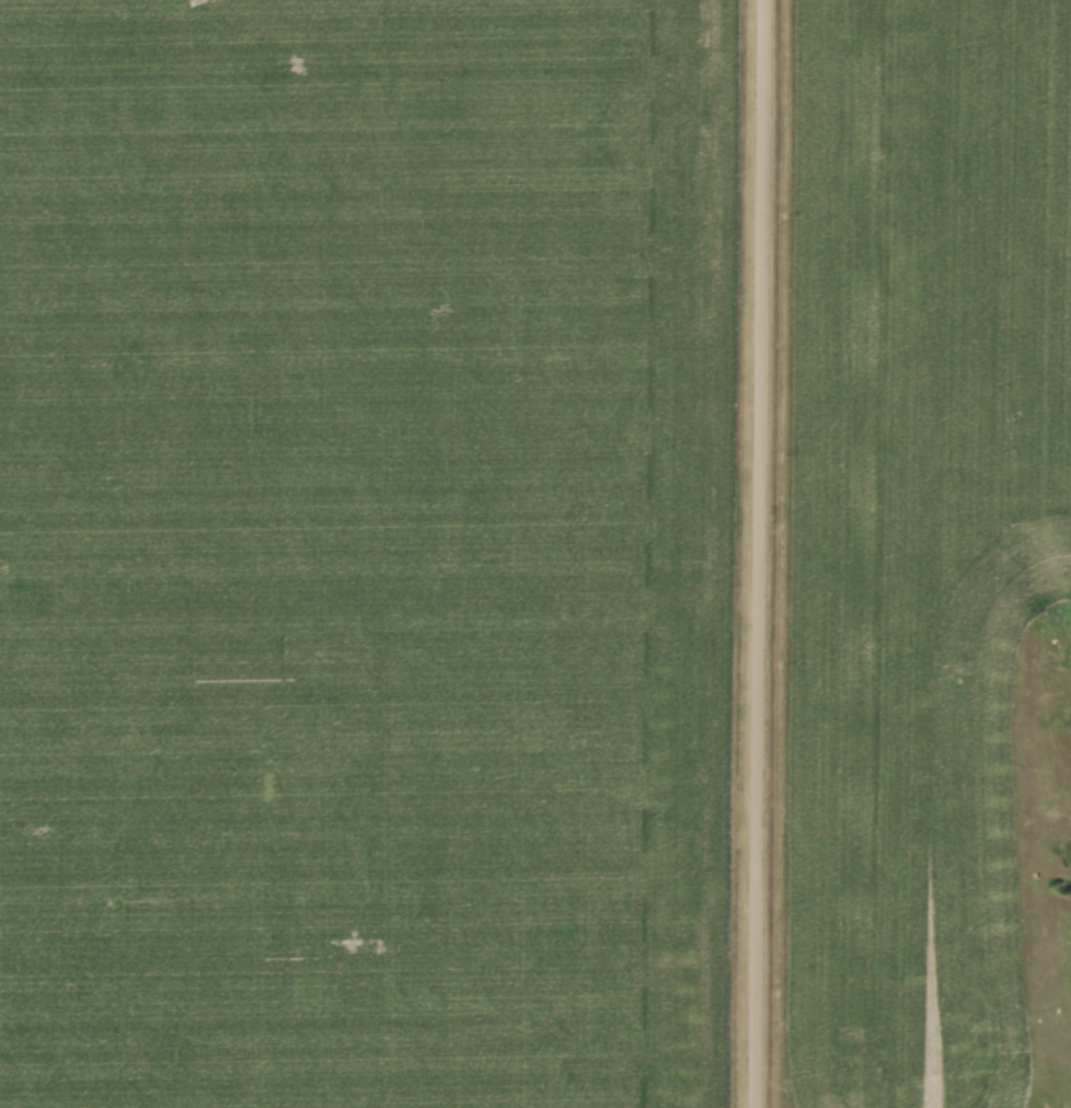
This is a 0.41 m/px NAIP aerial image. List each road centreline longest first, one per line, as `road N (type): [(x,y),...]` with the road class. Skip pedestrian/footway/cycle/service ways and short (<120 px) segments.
road 1 (residential): [(754,1107),(764,0)]

